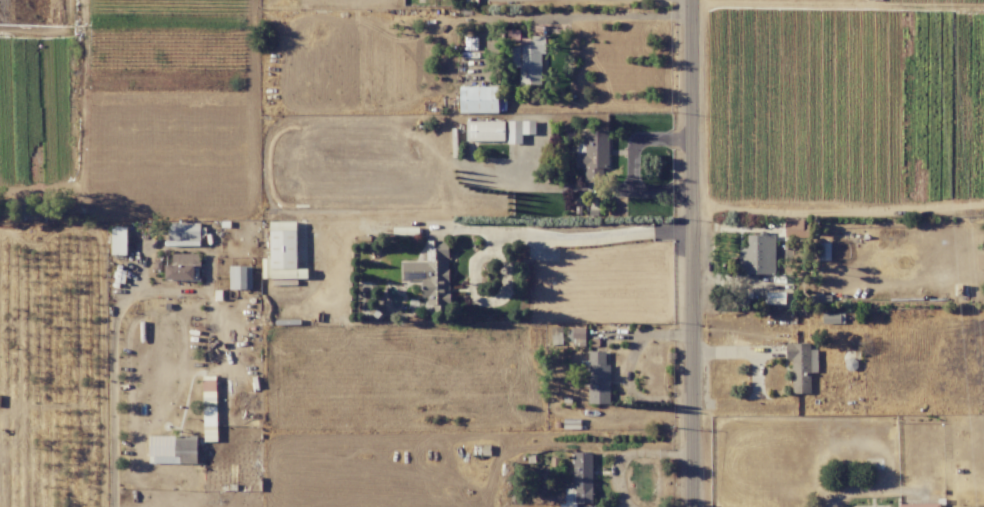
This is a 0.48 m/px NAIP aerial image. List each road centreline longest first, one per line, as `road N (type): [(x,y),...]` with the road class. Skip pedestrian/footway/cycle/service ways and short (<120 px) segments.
road 1 (residential): [(700,506),(692,0)]

